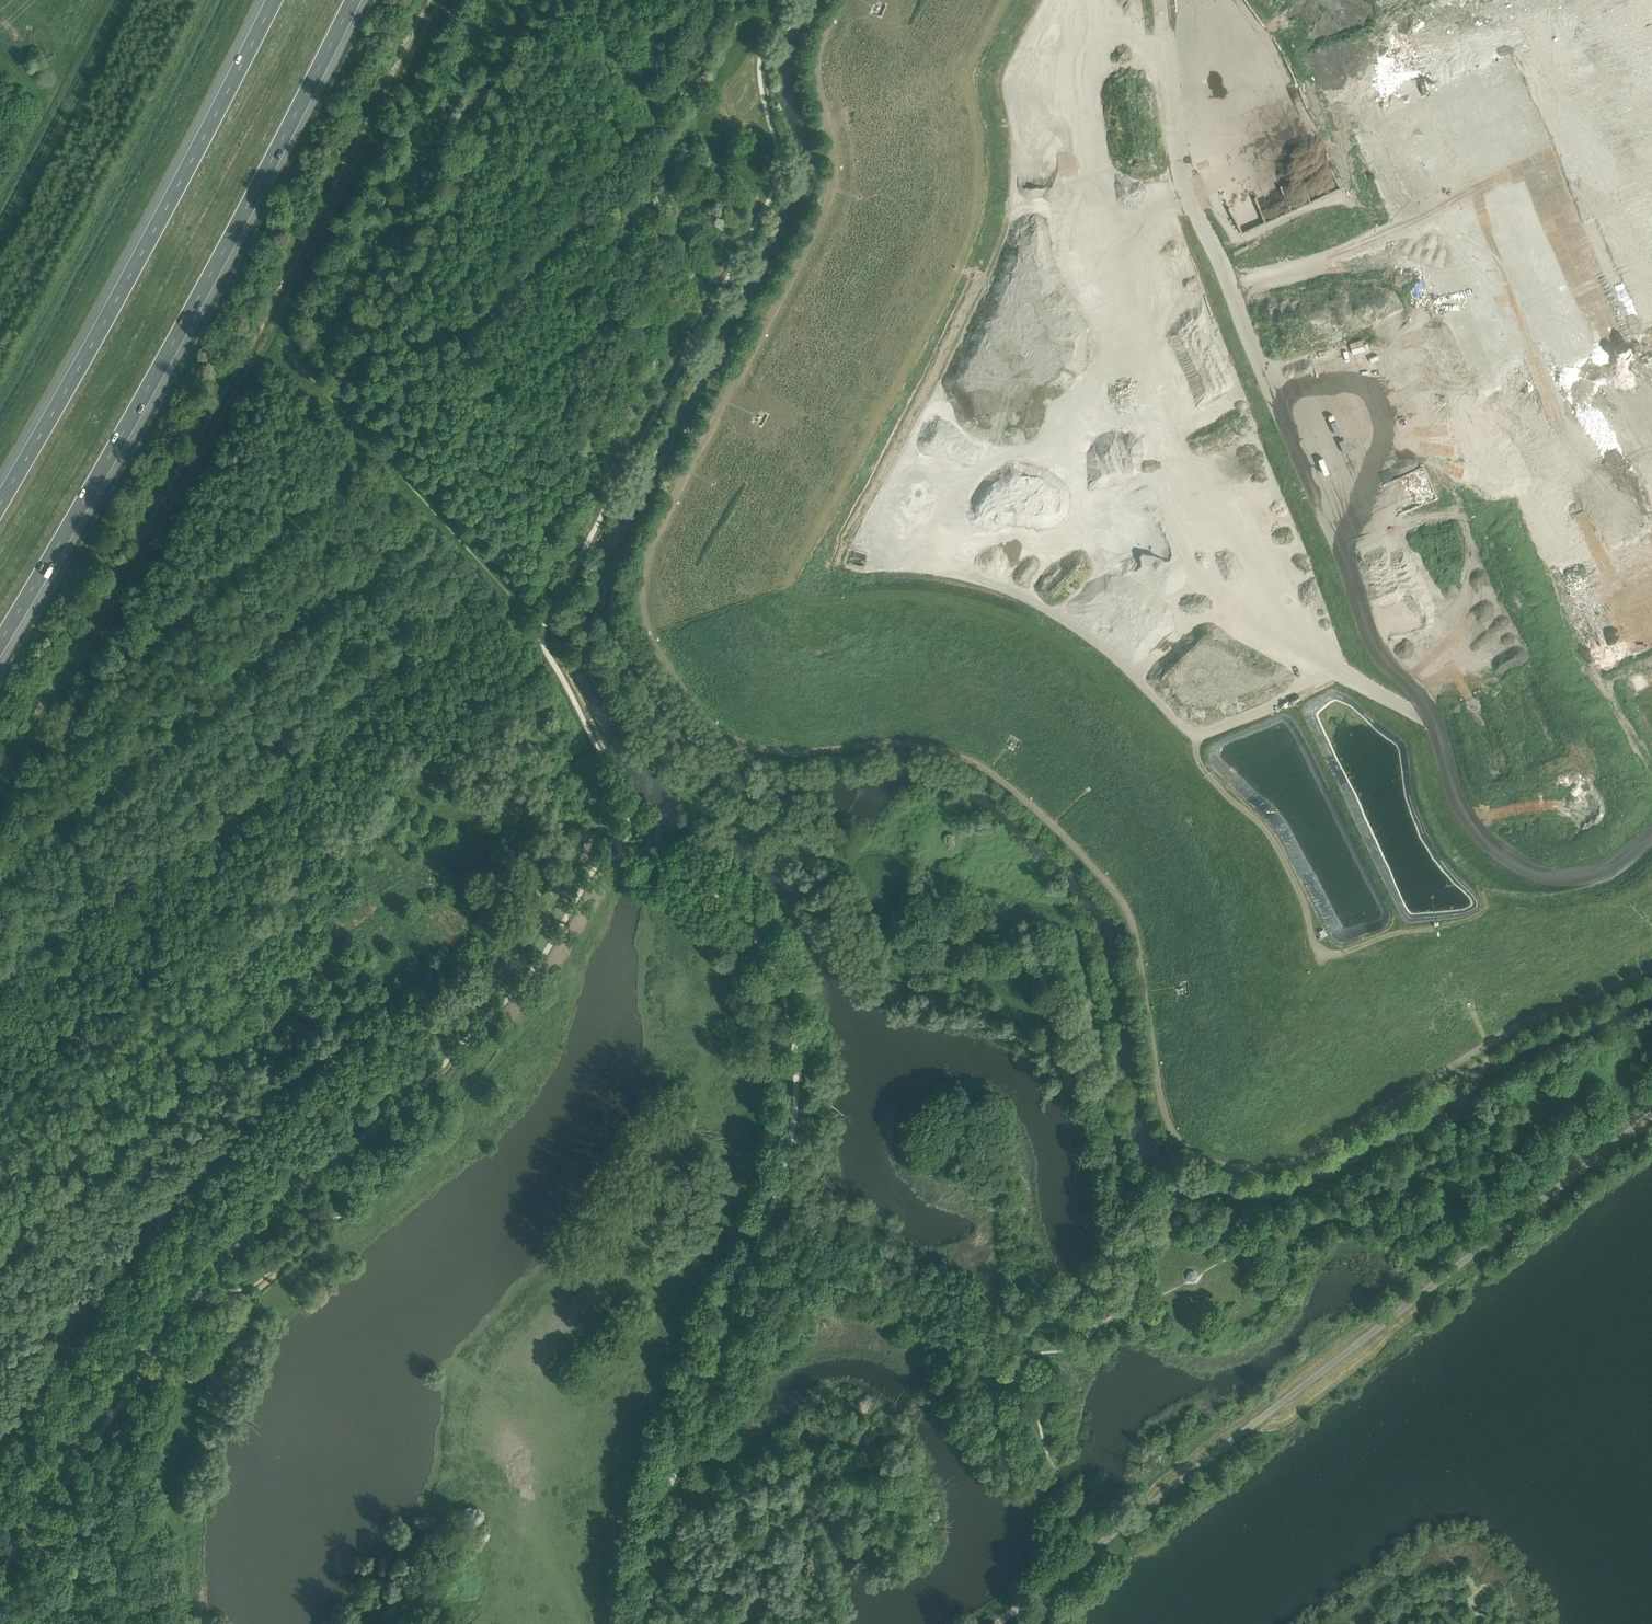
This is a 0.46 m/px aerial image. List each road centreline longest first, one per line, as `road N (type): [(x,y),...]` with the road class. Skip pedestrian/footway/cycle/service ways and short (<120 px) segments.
road 1 (track): [(956,388),(1142,269),(1196,456),(1195,486),(1172,541),(1141,580),(1092,615),(1037,633),(831,642),(764,627)]
road 2 (motorway): [(0,641),(205,284),(353,0)]
road 3 (track): [(1096,30),(1124,224),(1134,260),(1152,276),(1189,276),(1270,250),(1490,235)]
road 4 (motorway): [(274,0),(0,504)]

